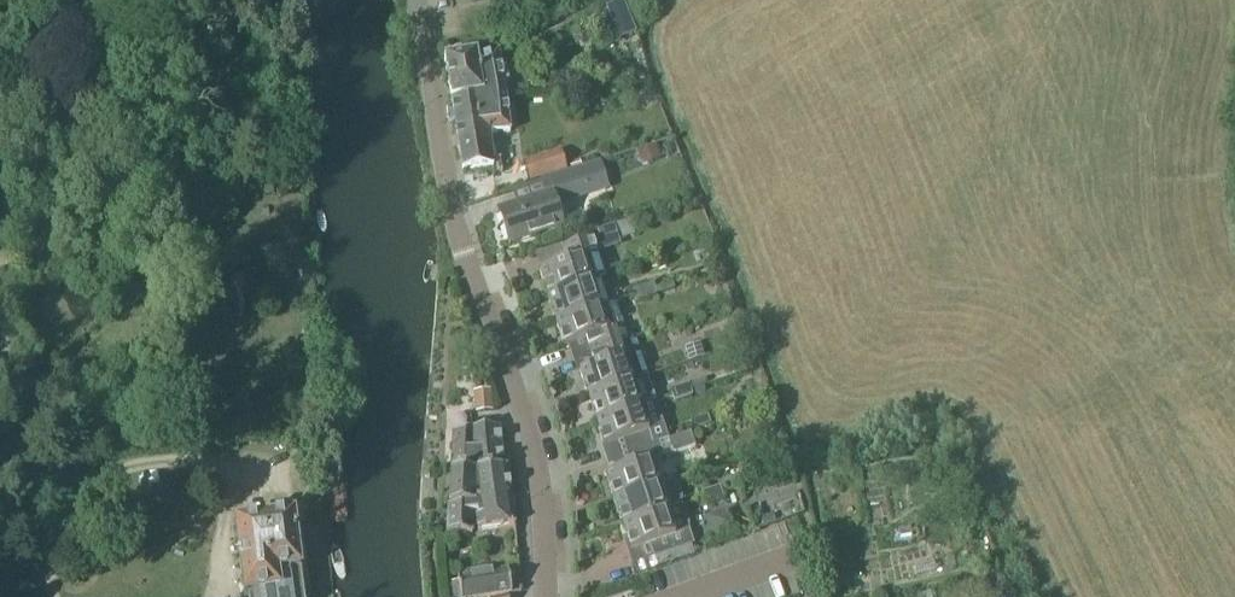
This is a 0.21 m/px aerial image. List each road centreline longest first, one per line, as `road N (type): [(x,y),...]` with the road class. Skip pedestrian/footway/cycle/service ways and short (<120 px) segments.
road 1 (unclassified): [(552,596),(544,502),(462,240),(417,0)]

